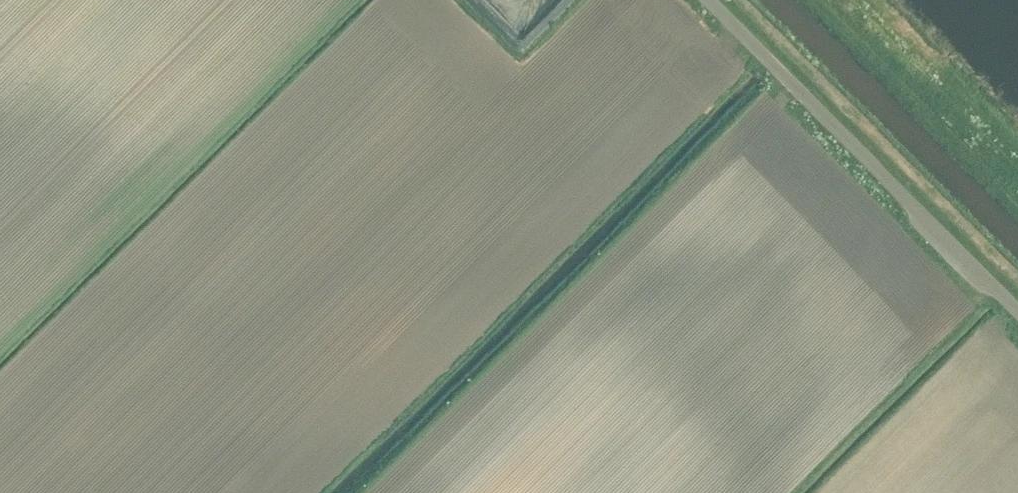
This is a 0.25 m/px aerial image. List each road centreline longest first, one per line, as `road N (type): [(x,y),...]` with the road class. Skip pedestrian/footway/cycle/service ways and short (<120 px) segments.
road 1 (unclassified): [(1017,321),(702,0)]

